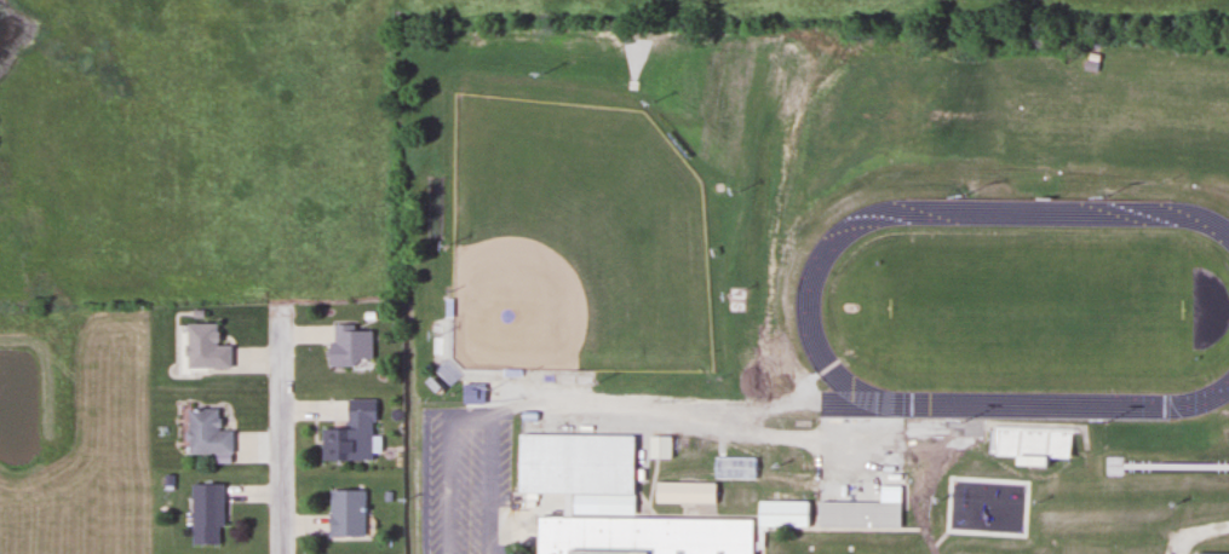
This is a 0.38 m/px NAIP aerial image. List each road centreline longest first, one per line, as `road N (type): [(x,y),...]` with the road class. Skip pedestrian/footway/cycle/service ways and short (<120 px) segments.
road 1 (residential): [(283,553),(283,342)]

